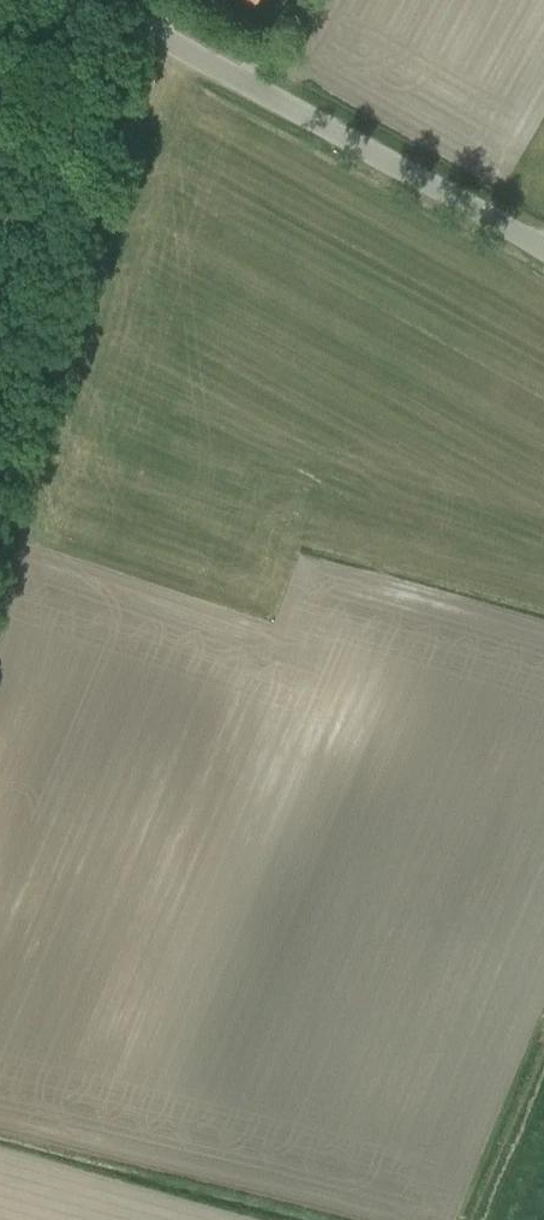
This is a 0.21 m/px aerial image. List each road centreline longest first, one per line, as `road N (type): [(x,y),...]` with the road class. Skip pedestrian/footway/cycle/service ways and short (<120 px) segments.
road 1 (unclassified): [(543,239),(117,0)]

